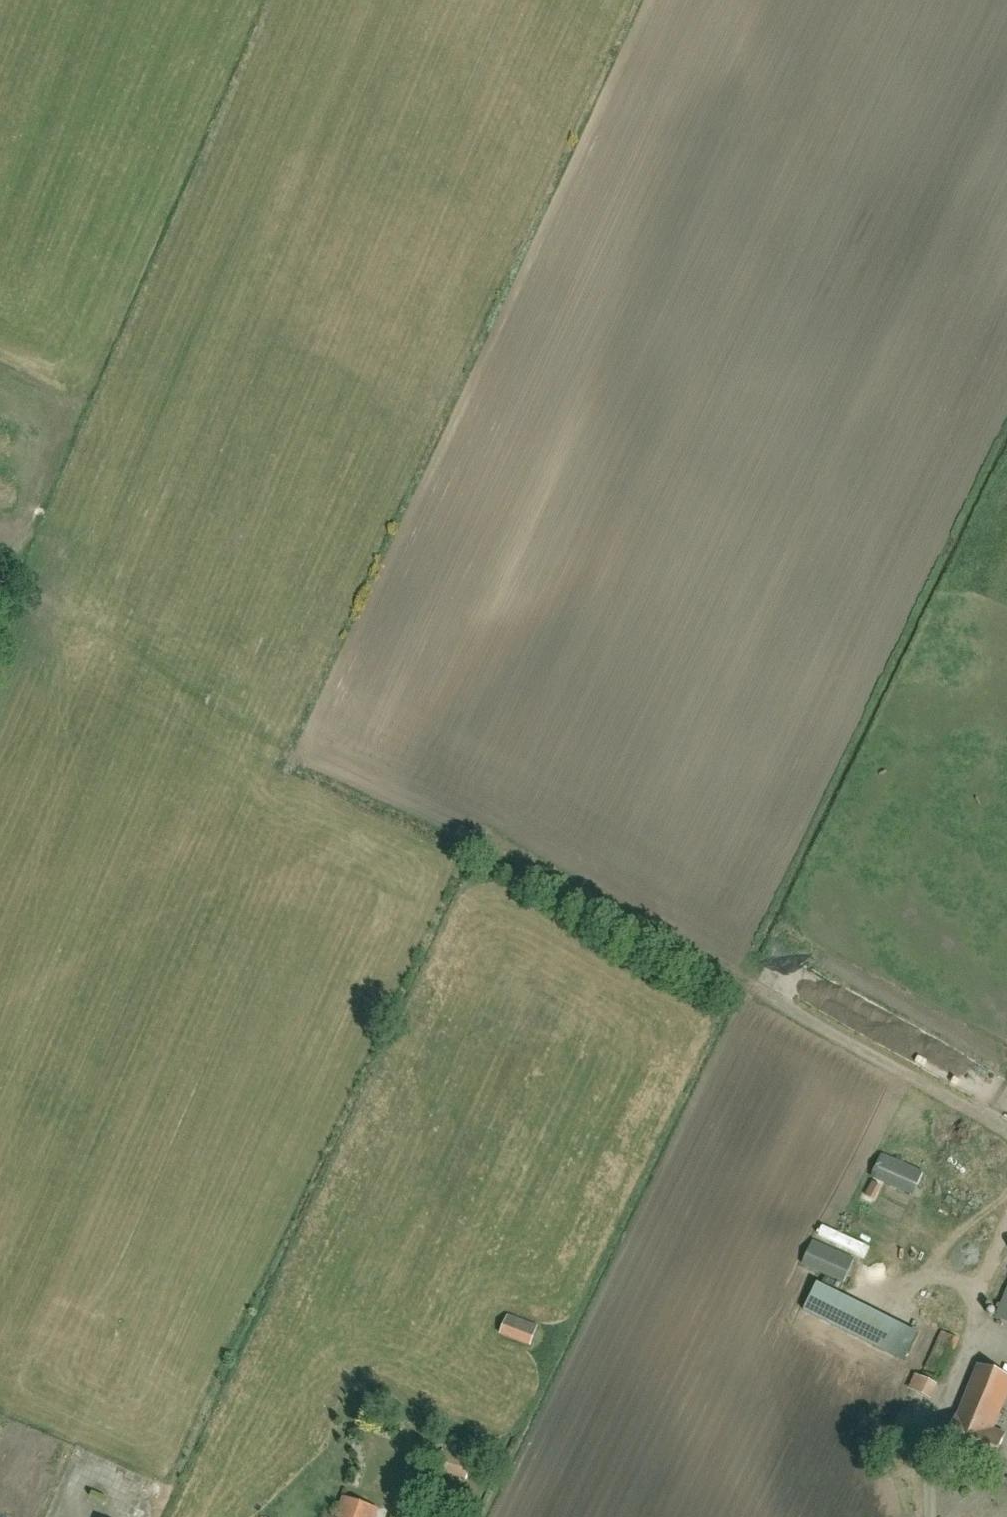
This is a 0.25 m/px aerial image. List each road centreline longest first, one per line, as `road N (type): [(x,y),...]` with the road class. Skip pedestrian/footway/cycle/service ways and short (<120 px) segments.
road 1 (track): [(847,1045),(1006,1132)]

